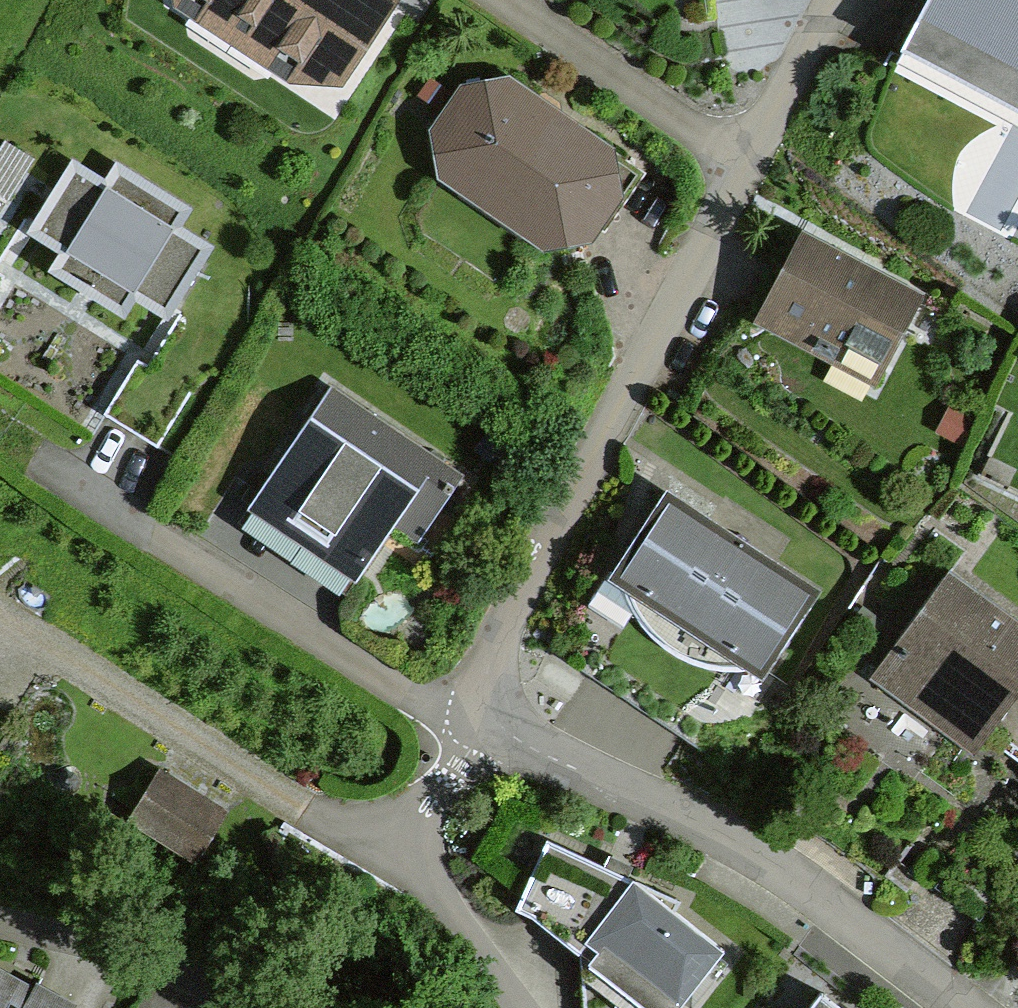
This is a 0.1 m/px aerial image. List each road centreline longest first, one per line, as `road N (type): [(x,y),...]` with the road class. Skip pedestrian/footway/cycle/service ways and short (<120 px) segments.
road 1 (residential): [(471,735),(750,187)]
road 2 (residential): [(965,1007),(807,886),(471,735)]
road 3 (residential): [(39,462),(471,735)]
road 4 (residential): [(430,0),(750,187)]
road 5 (residential): [(520,1007),(422,876),(418,850),(471,735)]
road 6 (residential): [(0,916),(93,947),(209,1007)]
road 7 (residential): [(750,187),(843,0)]

